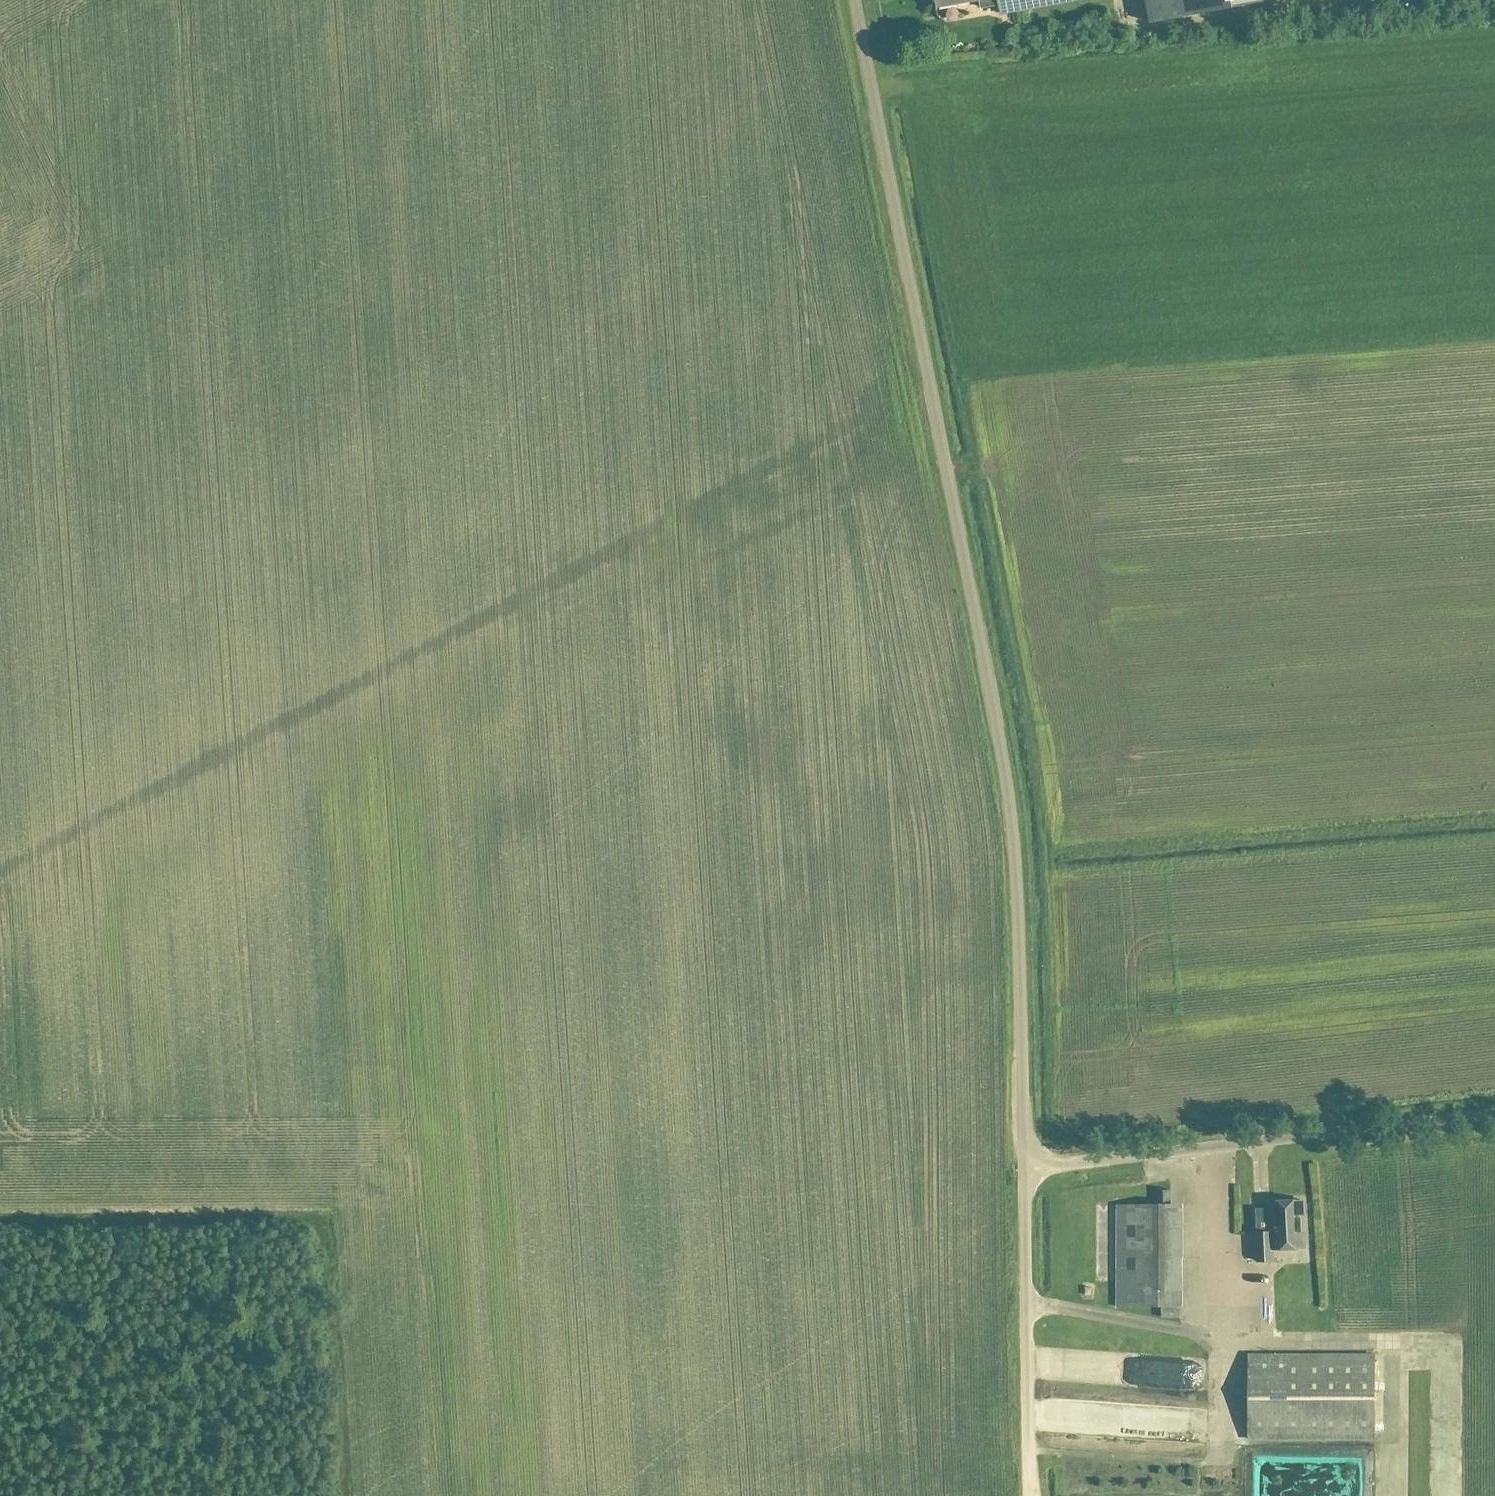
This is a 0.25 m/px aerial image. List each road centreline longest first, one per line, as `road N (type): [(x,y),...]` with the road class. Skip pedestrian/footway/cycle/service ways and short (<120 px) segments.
road 1 (unclassified): [(1026,1169),(1013,793),(853,0)]
road 2 (residential): [(1026,1169),(1494,1118)]
road 3 (unclassified): [(1030,1476),(1026,1169)]

